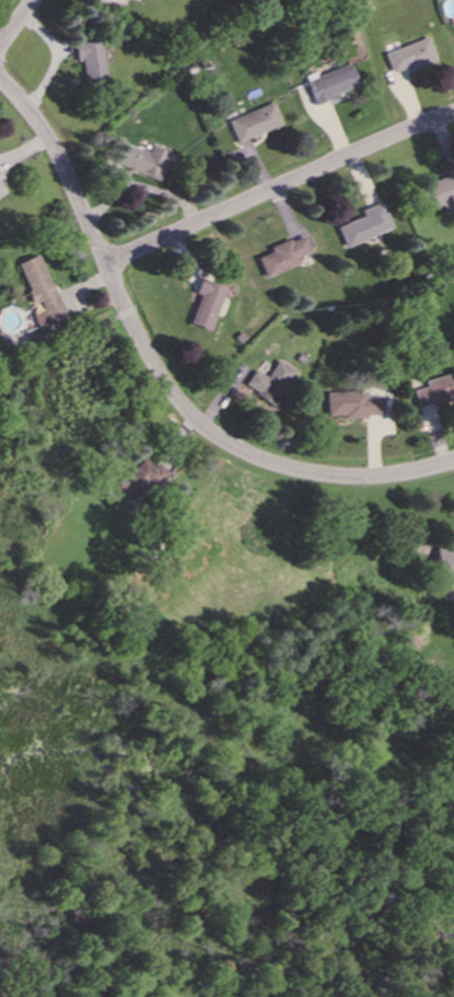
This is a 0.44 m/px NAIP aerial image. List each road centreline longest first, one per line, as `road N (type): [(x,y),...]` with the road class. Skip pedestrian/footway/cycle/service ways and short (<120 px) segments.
road 1 (residential): [(453,461),(392,476),(315,475),(239,451),(199,425),(145,353),(56,156),(0,82)]
road 2 (residential): [(105,264),(453,114)]

